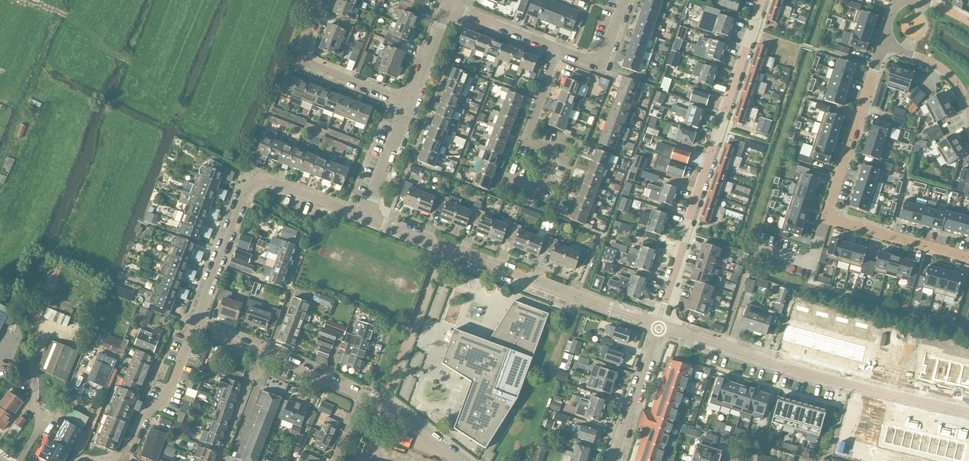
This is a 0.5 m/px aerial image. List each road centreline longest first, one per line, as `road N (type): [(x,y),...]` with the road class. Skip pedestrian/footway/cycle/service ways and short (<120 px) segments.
road 1 (residential): [(657,326),(765,0)]
road 2 (residential): [(968,258),(825,217),(882,45)]
road 3 (residential): [(968,412),(657,326)]
road 4 (residential): [(657,326),(365,218)]
road 5 (residential): [(502,178),(539,193),(556,151),(525,139),(559,51)]
road 6 (residential): [(408,105),(299,62),(322,0)]
road 7 (residential): [(195,325),(254,181)]
road 8 (residential): [(121,460),(168,391),(195,325)]
road 9 (residential): [(612,460),(657,326)]
road 10 (track): [(134,64),(102,49),(75,21),(24,0)]
road 11 (residential): [(446,6),(559,51)]
road 12 (residential): [(408,105),(365,218)]

